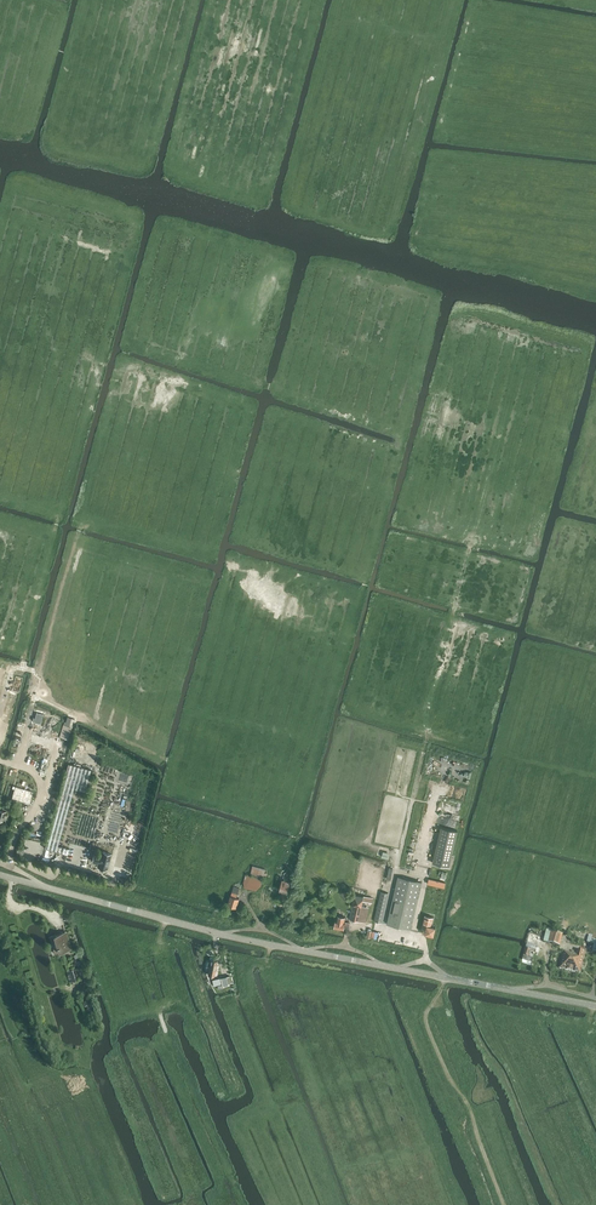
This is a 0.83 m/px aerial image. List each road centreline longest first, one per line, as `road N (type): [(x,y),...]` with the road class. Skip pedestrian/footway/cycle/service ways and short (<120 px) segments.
road 1 (unclassified): [(595,1006),(258,943),(0,875)]
road 2 (track): [(256,894),(295,849),(404,441)]
road 3 (track): [(18,767),(129,326)]
road 4 (track): [(464,802),(471,767),(428,749),(423,729),(474,541)]
road 5 (track): [(506,1204),(428,1015),(448,978)]
road 6 (track): [(0,722),(10,711),(68,491)]
road 7 (track): [(0,762),(28,770),(41,792),(9,860)]

